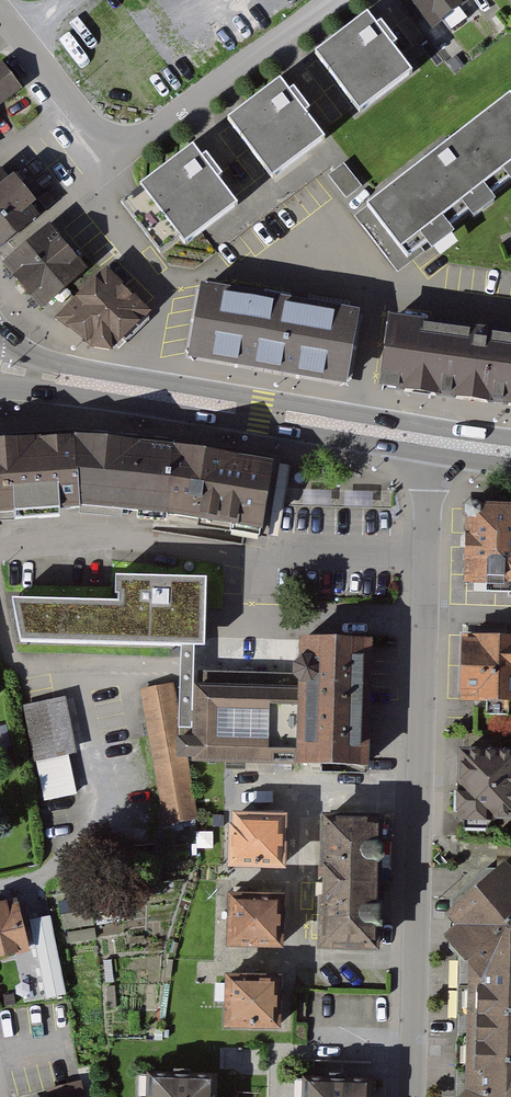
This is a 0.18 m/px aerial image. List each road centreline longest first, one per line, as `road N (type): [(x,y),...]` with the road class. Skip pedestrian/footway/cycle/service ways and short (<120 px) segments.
road 1 (residential): [(438,442),(411,1096)]
road 2 (residential): [(338,0),(141,138),(118,143),(96,132),(0,10)]
road 3 (primary): [(438,442),(91,384)]

